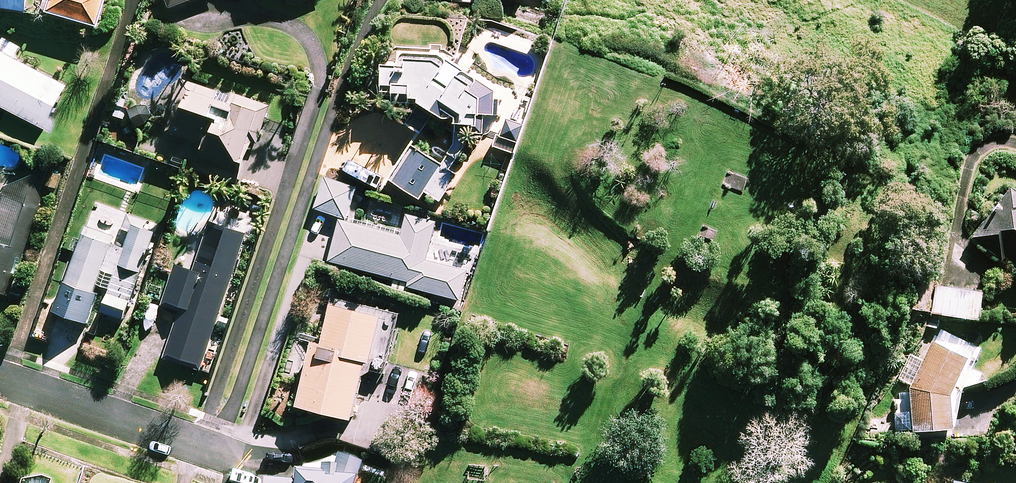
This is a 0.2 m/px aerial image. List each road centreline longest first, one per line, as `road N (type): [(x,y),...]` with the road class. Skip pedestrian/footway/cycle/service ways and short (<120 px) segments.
road 1 (residential): [(217,454),(378,0)]
road 2 (residential): [(217,454),(0,379)]

